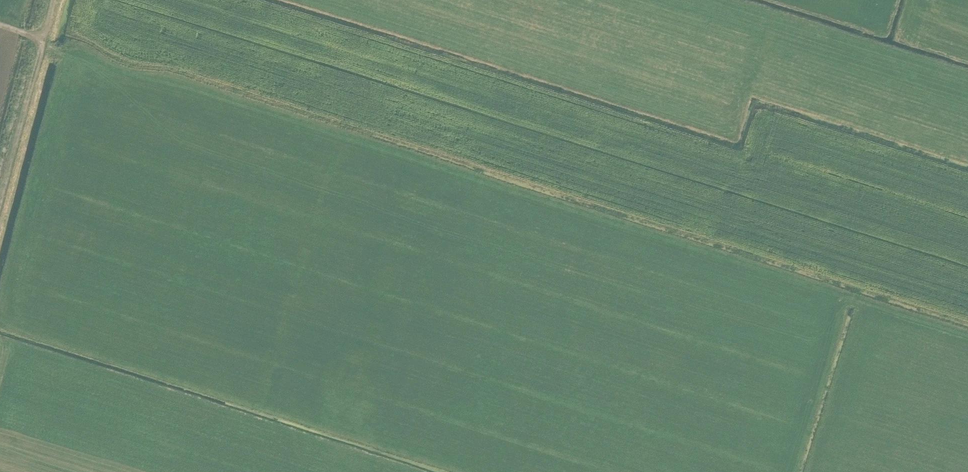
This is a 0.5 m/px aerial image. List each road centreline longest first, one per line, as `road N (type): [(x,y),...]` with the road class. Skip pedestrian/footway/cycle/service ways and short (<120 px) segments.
road 1 (track): [(0,213),(48,28)]

